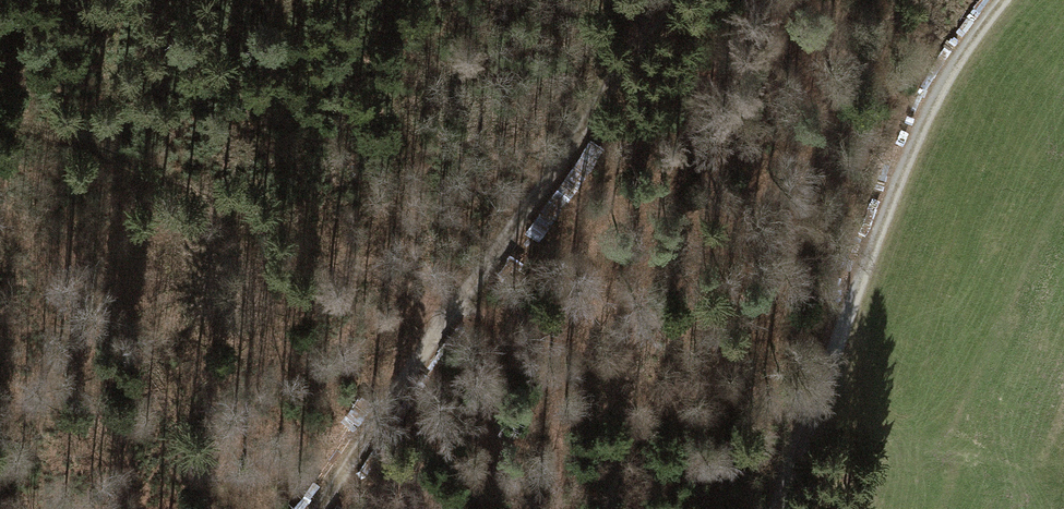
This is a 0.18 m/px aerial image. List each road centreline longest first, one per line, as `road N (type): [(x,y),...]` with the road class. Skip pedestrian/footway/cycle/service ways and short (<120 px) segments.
road 1 (track): [(558,508),(553,412),(534,348),(164,176),(0,117)]
road 2 (track): [(321,508),(671,0)]
road 3 (track): [(791,508),(853,368),(967,51),(1009,0)]

